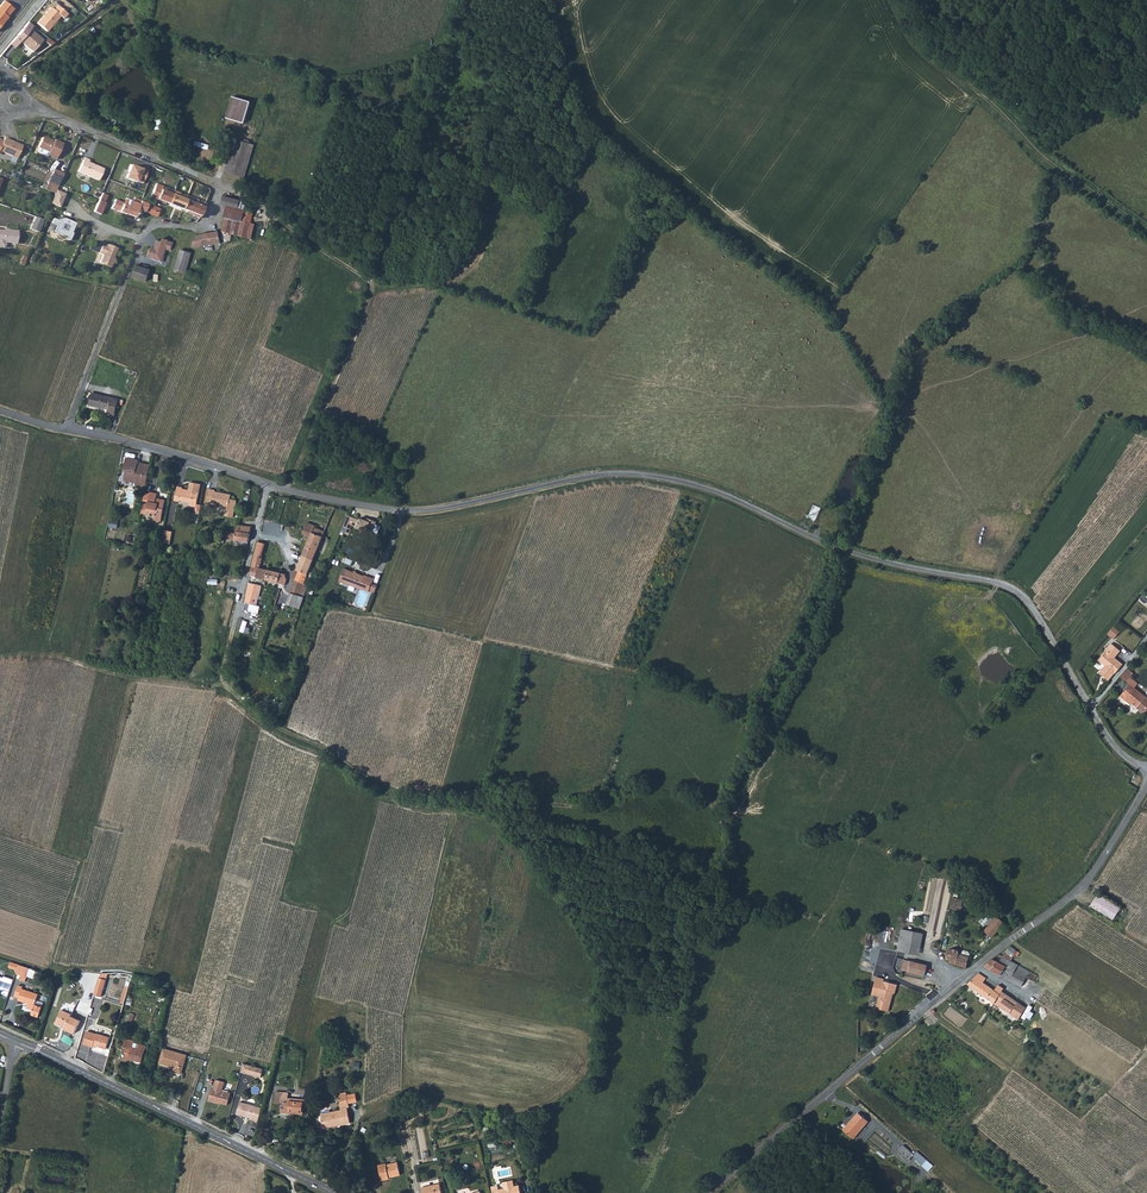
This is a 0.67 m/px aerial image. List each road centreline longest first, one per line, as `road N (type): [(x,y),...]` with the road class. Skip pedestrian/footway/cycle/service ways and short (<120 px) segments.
road 1 (unclassified): [(66,430),(390,510),(451,507),(602,473),(717,492),(857,555),(1013,589),(1040,619),(1106,735),(1146,771)]
road 2 (tertiary): [(709,1192),(1079,888),(1146,786)]
road 3 (residential): [(66,430),(141,239),(151,226),(206,222),(216,189),(25,105)]
road 4 (tertiary): [(16,1041),(333,1192)]
road 5 (track): [(1146,232),(1049,163),(913,39),(894,0)]
road 6 (track): [(116,3),(221,50),(344,73),(442,51)]
road 7 (track): [(954,1192),(971,1168),(957,1142),(1013,1069),(1080,1118),(1146,1046)]
road 8 (track): [(212,183),(374,283)]
road 9 (track): [(182,170),(158,74),(133,16)]
road 10 (track): [(10,80),(120,0)]

